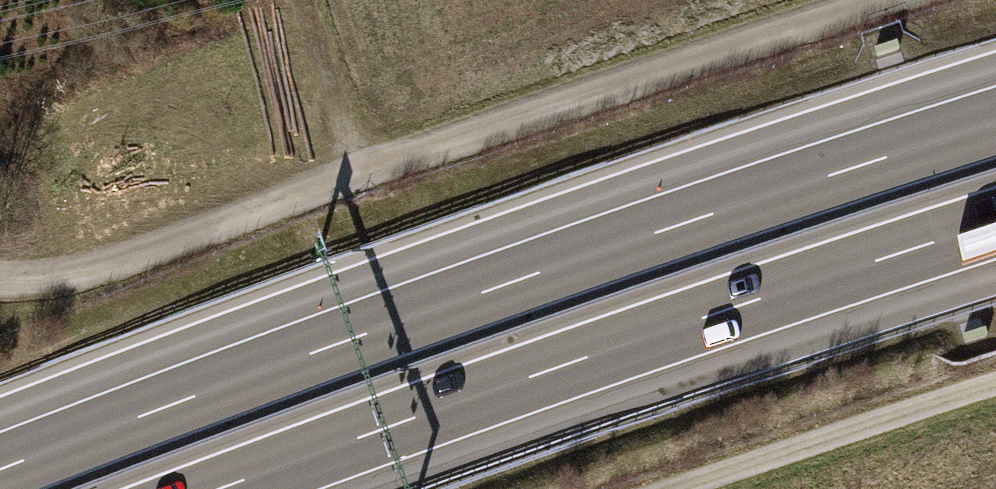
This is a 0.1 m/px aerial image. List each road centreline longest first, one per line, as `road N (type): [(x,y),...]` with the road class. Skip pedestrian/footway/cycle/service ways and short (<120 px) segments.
road 1 (motorway): [(995,124),(657,231),(0,468)]
road 2 (track): [(0,285),(19,288),(905,0)]
road 3 (motorway): [(221,488),(995,224)]
road 4 (track): [(701,488),(995,393)]
road 5 (track): [(360,177),(304,0)]

